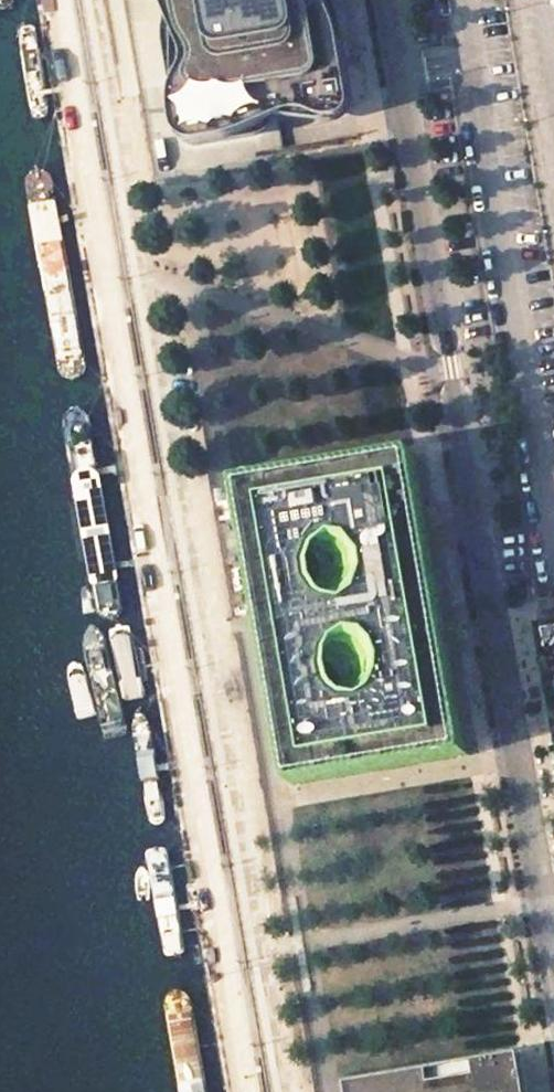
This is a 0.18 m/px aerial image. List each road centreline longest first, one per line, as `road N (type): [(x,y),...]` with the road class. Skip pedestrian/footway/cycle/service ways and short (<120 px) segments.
road 1 (unclassified): [(386,0),(547,941)]

